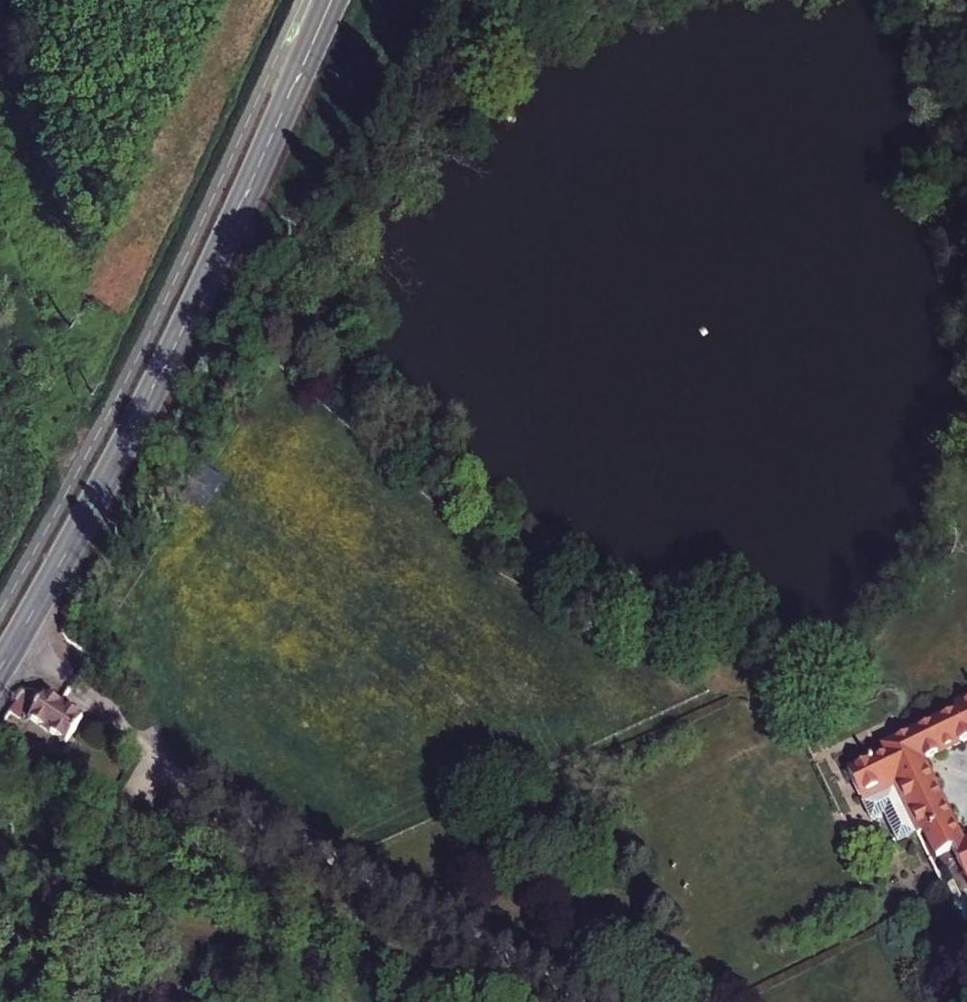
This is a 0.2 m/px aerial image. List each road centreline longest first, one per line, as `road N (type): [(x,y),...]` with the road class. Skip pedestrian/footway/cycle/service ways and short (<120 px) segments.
road 1 (secondary): [(0,668),(174,348),(333,0)]

